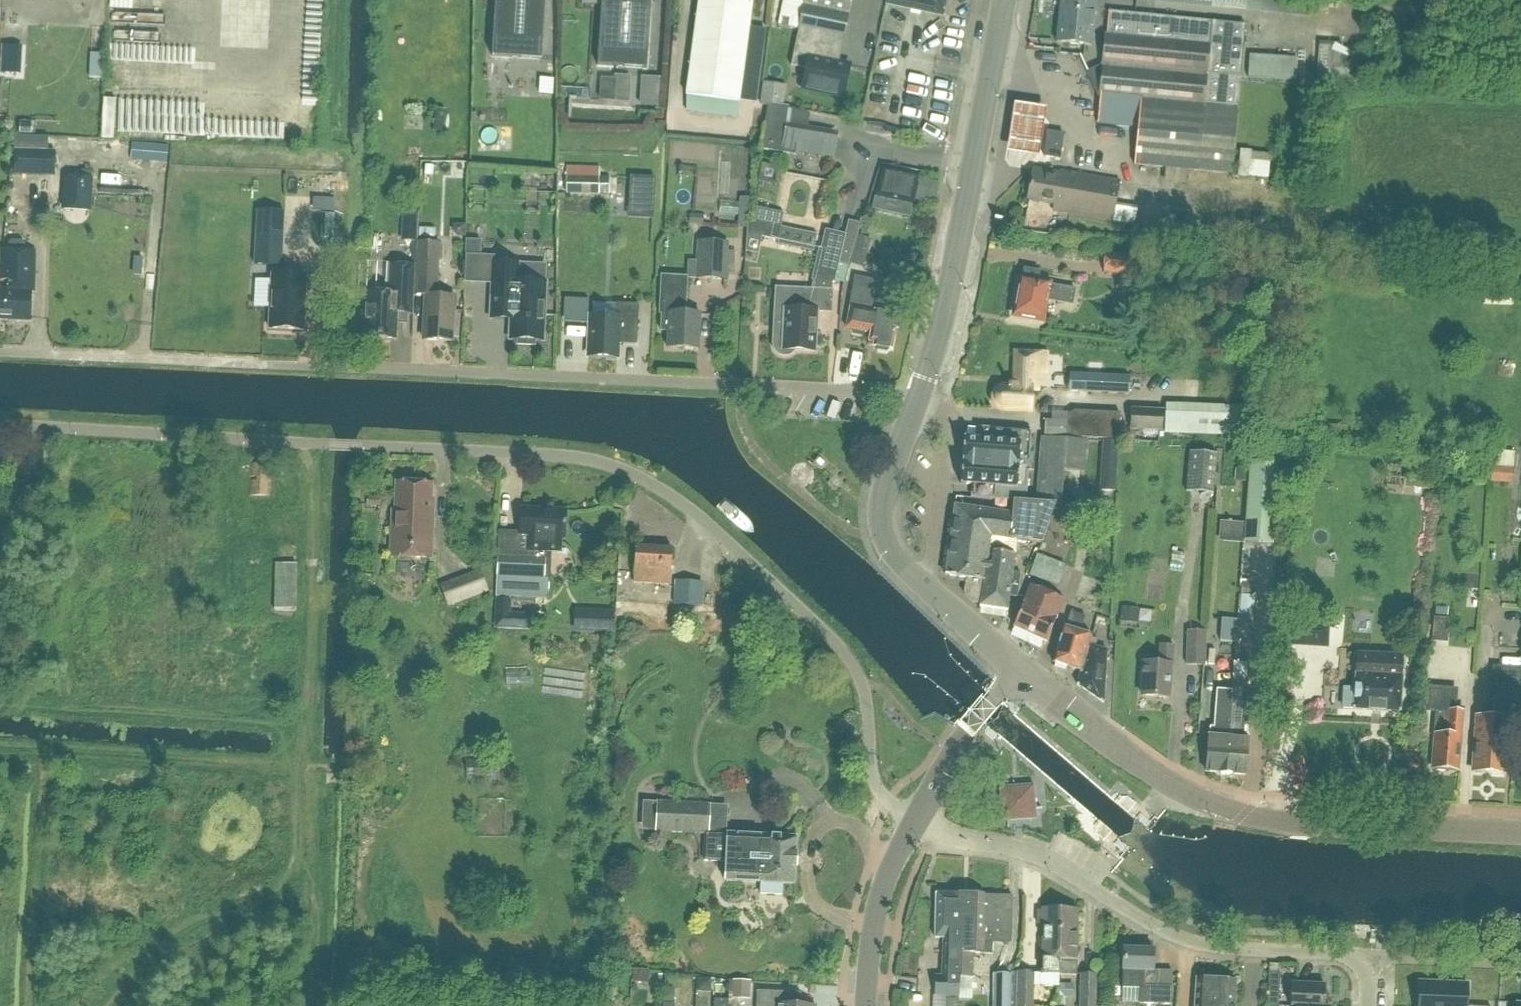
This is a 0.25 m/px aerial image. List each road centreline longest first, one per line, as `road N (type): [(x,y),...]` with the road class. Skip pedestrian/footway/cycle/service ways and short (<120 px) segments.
road 1 (unclassified): [(915,820),(874,788),(863,688),(840,649),(690,512),(627,472),(556,456),(0,423)]
road 2 (residential): [(0,352),(918,397)]
road 3 (tertiary): [(1520,834),(1282,822),(1227,810),(1151,775),(1020,668)]
road 4 (residential): [(915,820),(1045,859),(1172,936),(1233,949),(1346,954),(1367,976),(1369,1005)]
road 5 (tertiary): [(918,397),(950,295),(1007,0)]
road 6 (track): [(0,707),(270,724),(305,736)]
road 7 (track): [(305,736),(314,444)]
road 8 (tertiary): [(923,582),(887,553),(882,529),(918,397)]
road 9 (tertiary): [(865,1005),(877,911),(915,820)]
road 10 (tertiary): [(915,820),(969,728),(1020,668)]
road 11 (residential): [(1122,402),(1048,401),(1035,421),(952,414)]
road 12 (residential): [(923,582),(932,569),(952,414)]
road 13 (tertiary): [(1020,668),(923,582)]

